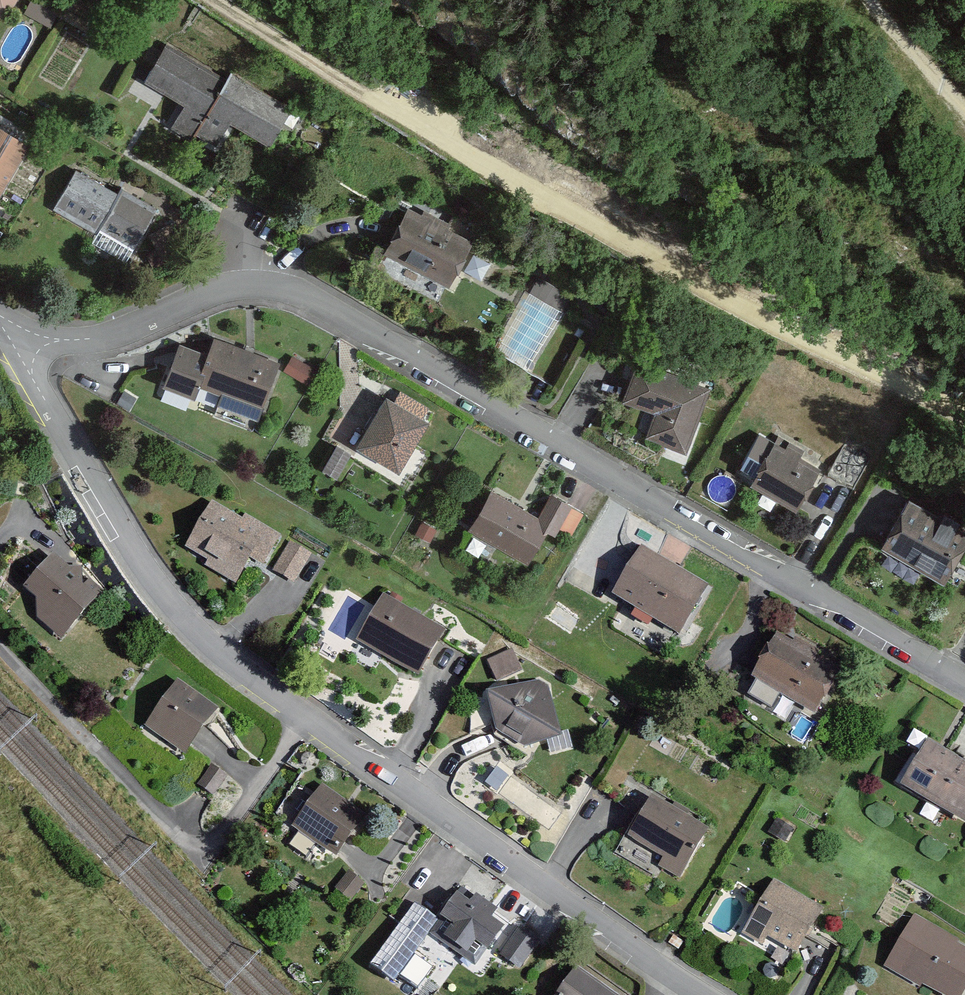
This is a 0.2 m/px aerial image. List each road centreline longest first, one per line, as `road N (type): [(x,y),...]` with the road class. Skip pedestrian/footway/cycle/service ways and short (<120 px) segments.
road 1 (residential): [(27,344),(120,337),(223,292),(280,291),(964,685)]
road 2 (residential): [(27,344),(34,377),(102,505),(207,647),(698,994)]
road 3 (track): [(964,422),(535,199),(211,0)]
road 4 (track): [(866,0),(964,112)]

